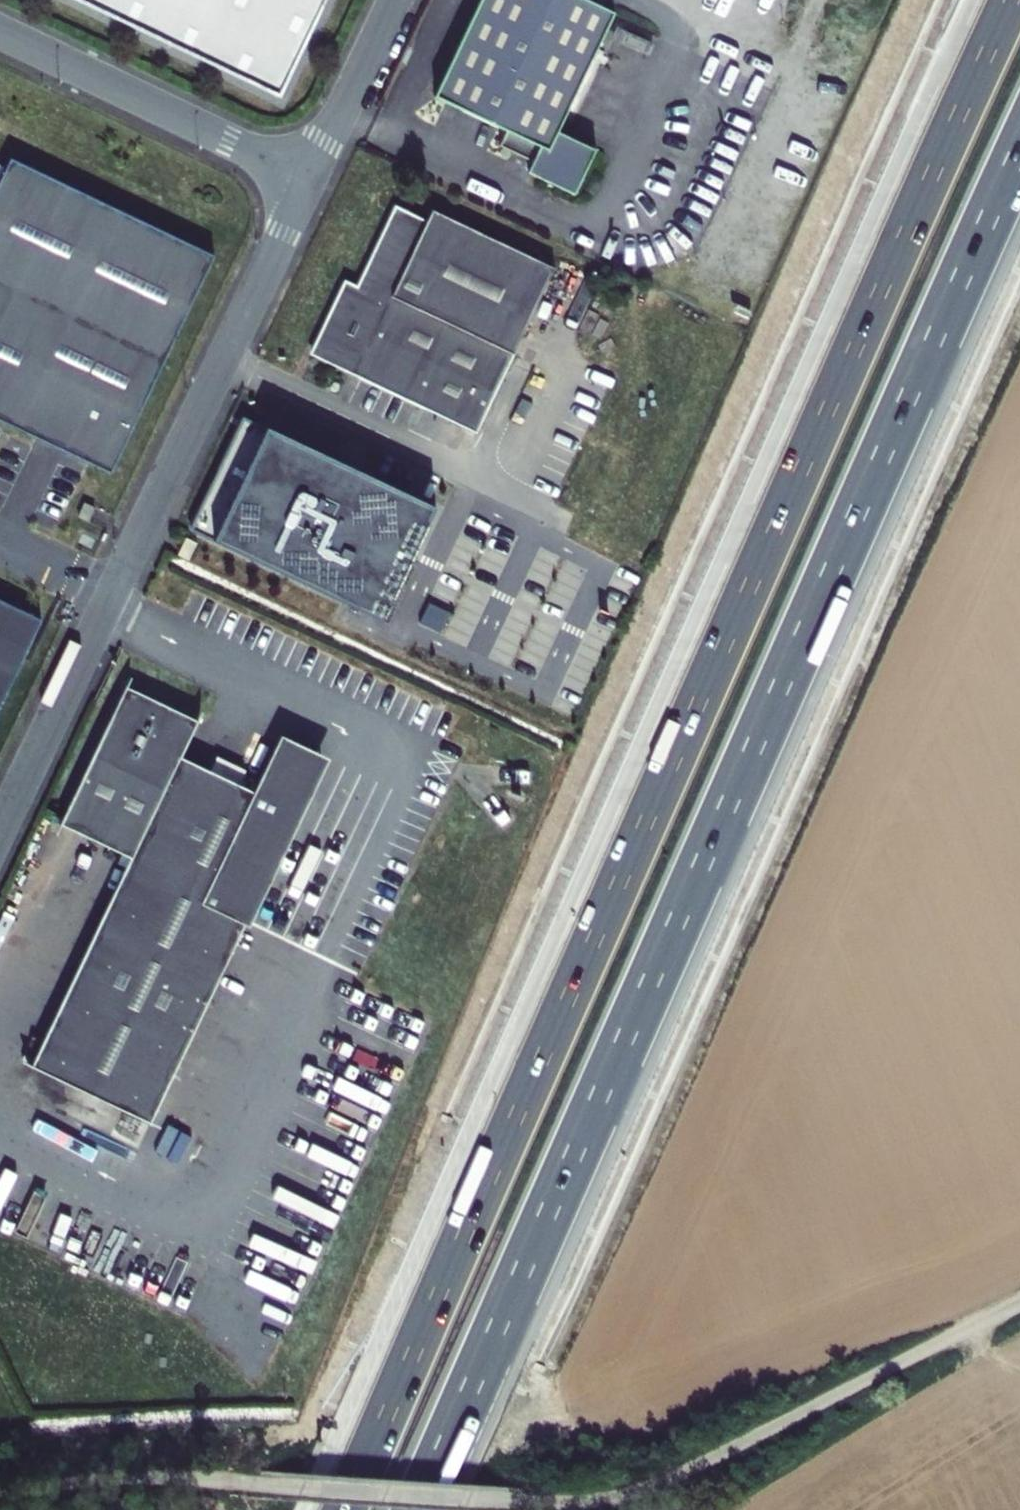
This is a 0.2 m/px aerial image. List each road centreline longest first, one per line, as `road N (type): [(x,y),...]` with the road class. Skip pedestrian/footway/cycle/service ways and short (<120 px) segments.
road 1 (motorway): [(1006,0),(340,1509)]
road 2 (motorway): [(417,1509),(1019,149)]
road 3 (track): [(1019,1303),(620,1496),(525,1500),(111,1476),(0,1493)]
road 4 (unclassified): [(309,178),(0,832)]
road 5 (unclassified): [(309,178),(0,33)]
road 6 (unclassified): [(394,0),(309,178)]

